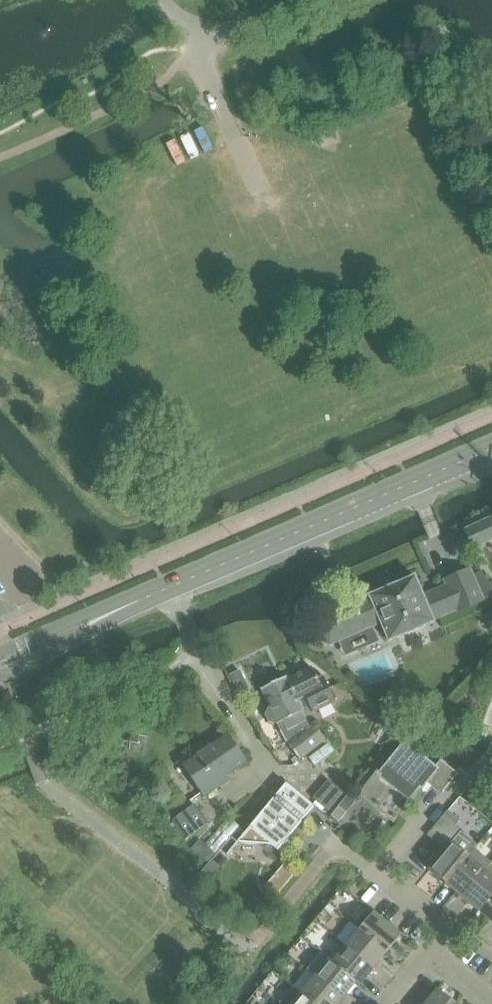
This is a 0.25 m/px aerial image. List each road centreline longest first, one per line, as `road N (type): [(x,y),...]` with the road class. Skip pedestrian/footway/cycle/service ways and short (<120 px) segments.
road 1 (secondary): [(109,615),(491,448)]
road 2 (residential): [(431,949),(429,919),(377,870),(433,800)]
road 3 (secondary): [(0,678),(109,615)]

